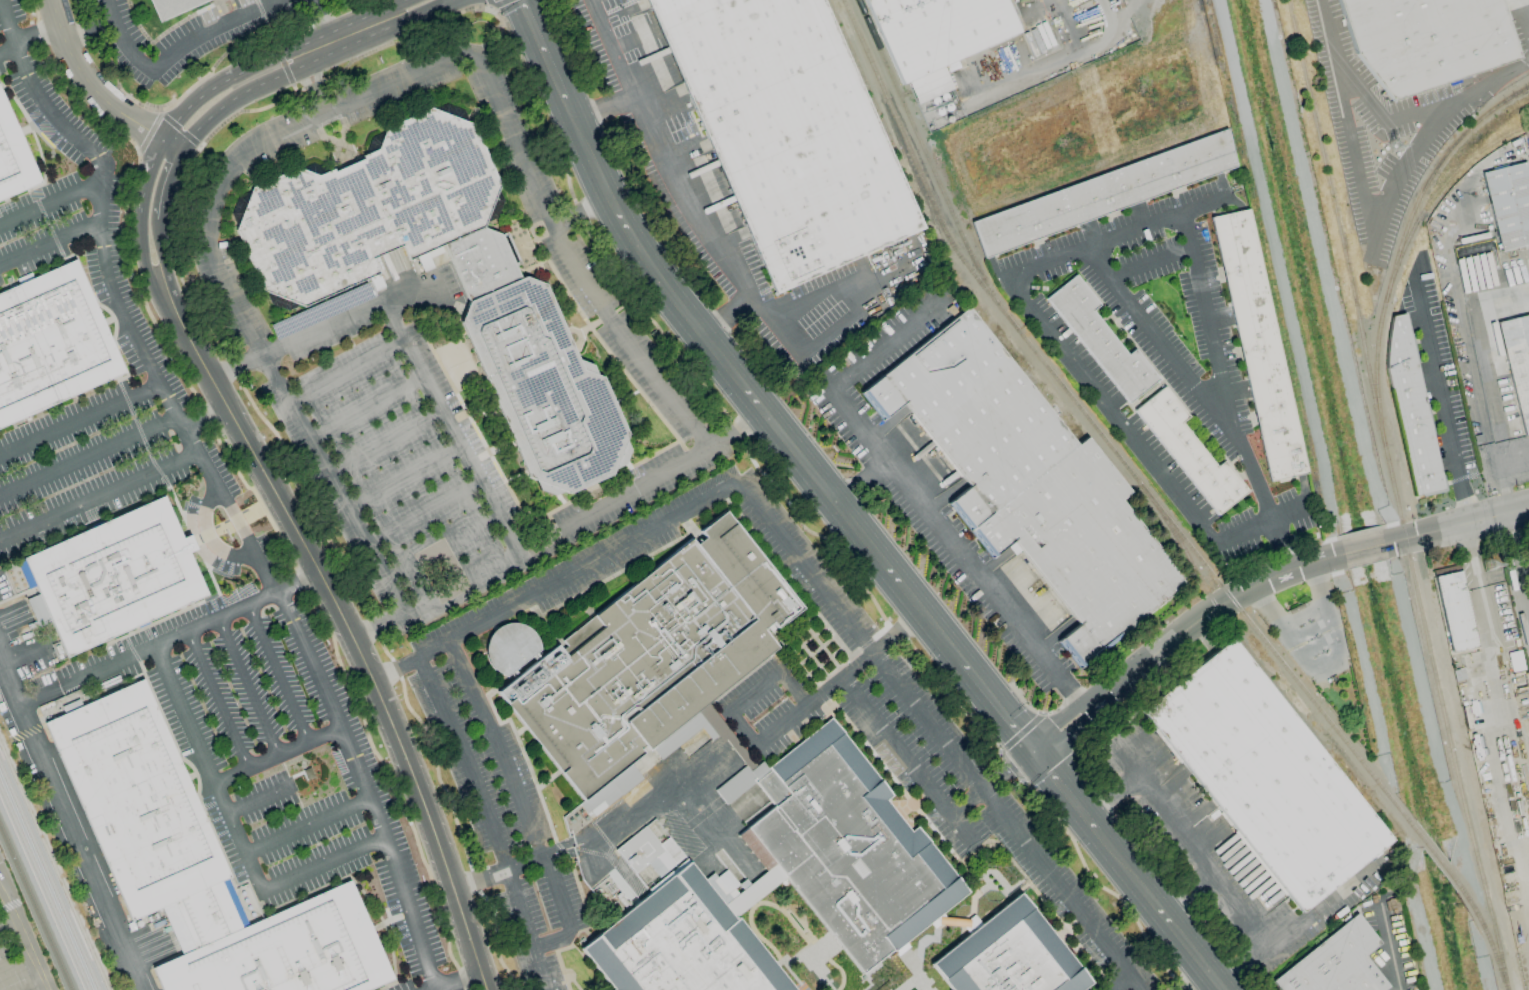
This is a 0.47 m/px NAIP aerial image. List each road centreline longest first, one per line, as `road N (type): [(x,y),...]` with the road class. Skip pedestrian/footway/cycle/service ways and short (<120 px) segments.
road 1 (tertiary): [(485,989),(407,764),(340,613),(158,273)]
road 2 (secondary): [(565,100),(655,274),(960,663)]
road 3 (tertiary): [(1342,558),(1259,586),(1189,628),(1032,753)]
road 4 (residential): [(50,0),(86,75),(122,115),(177,150)]
road 5 (secondary): [(1095,832),(1221,989)]
road 6 (secondary): [(327,33),(216,87),(160,140)]
road 7 (secondary): [(177,150),(247,91),(337,52)]
road 8 (tertiary): [(1528,510),(1387,546)]
road 9 (secondary): [(337,52),(453,0)]

